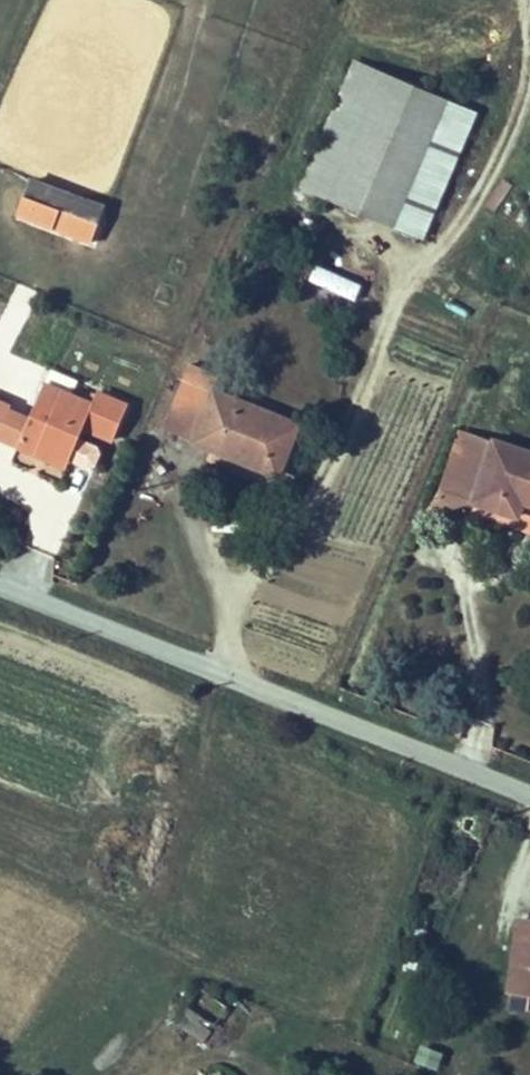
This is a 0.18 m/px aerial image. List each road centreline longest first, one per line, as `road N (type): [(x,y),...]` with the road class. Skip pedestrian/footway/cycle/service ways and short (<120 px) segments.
road 1 (track): [(219,682),(232,597),(273,559),(340,443),(415,262),(450,249),(505,149),(529,72)]
road 2 (unclassified): [(0,597),(529,802)]

